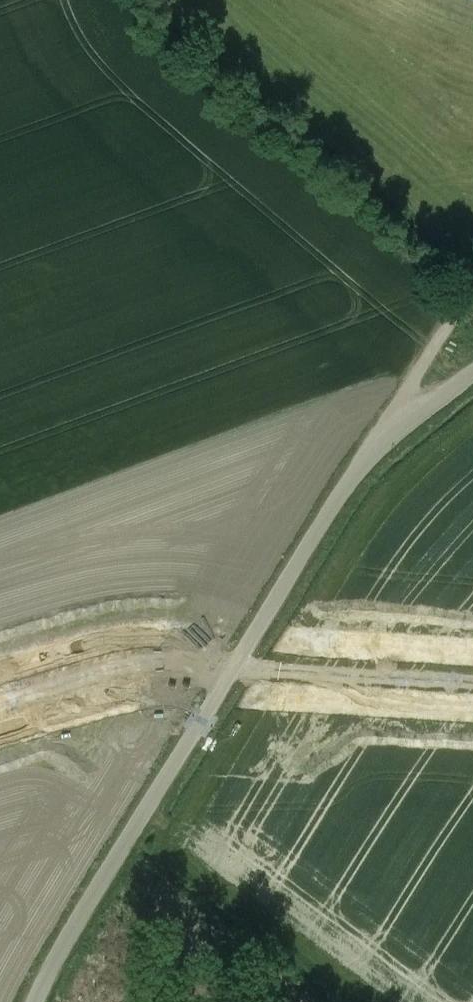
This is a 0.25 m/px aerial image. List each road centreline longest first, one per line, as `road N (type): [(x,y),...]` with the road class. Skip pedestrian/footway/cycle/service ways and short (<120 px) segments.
road 1 (unclassified): [(472,378),(380,451),(343,499),(37,1001)]

